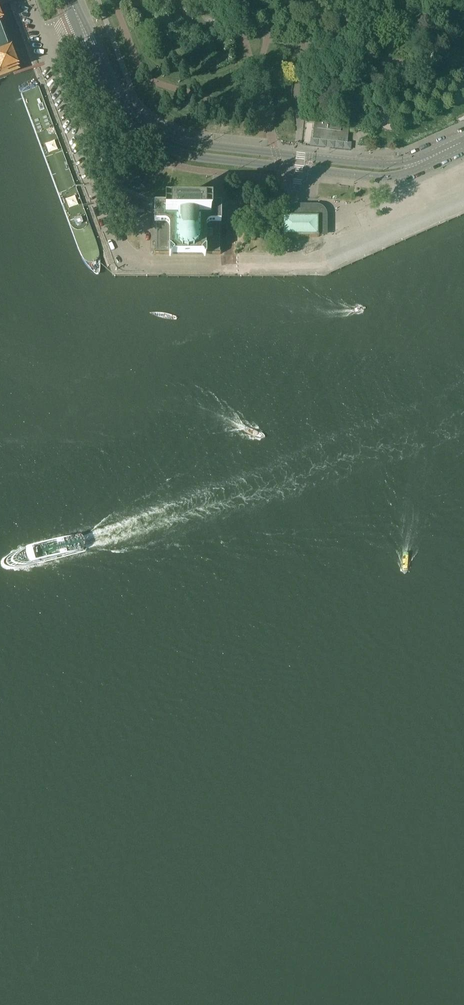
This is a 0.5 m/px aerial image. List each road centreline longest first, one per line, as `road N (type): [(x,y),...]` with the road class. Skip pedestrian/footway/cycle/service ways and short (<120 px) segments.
road 1 (trunk): [(161,0),(179,116),(175,1004)]
road 2 (trunk): [(192,1004),(196,127),(179,0)]
road 3 (tertiary): [(76,16),(106,103),(162,147),(383,177),(425,160)]
road 4 (tertiary): [(425,160),(370,164),(165,136),(119,96),(76,16)]
road 5 (unclassified): [(409,0),(293,32),(270,27),(258,0)]

